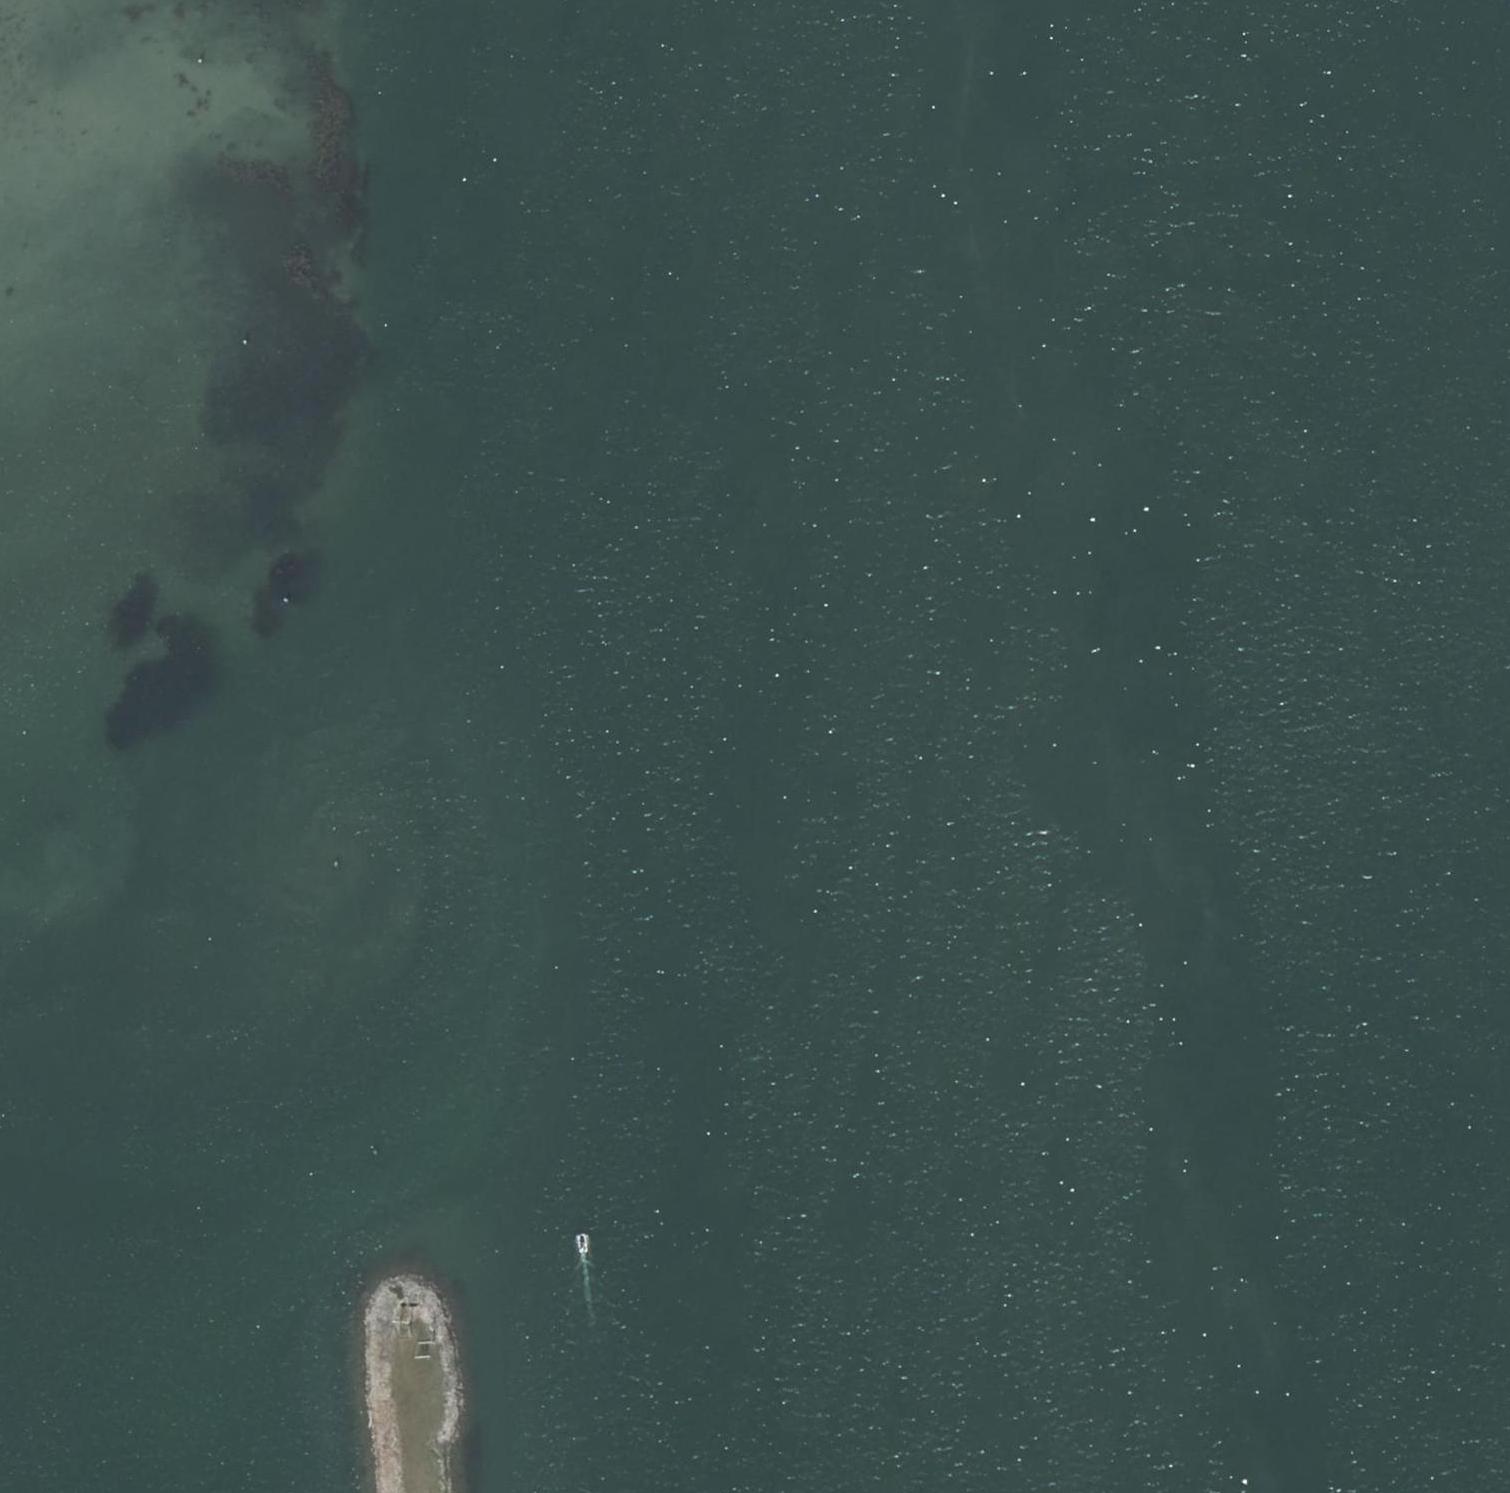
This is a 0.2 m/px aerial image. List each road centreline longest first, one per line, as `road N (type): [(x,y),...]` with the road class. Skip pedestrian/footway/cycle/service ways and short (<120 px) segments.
road 1 (track): [(410,1348),(420,1492)]

